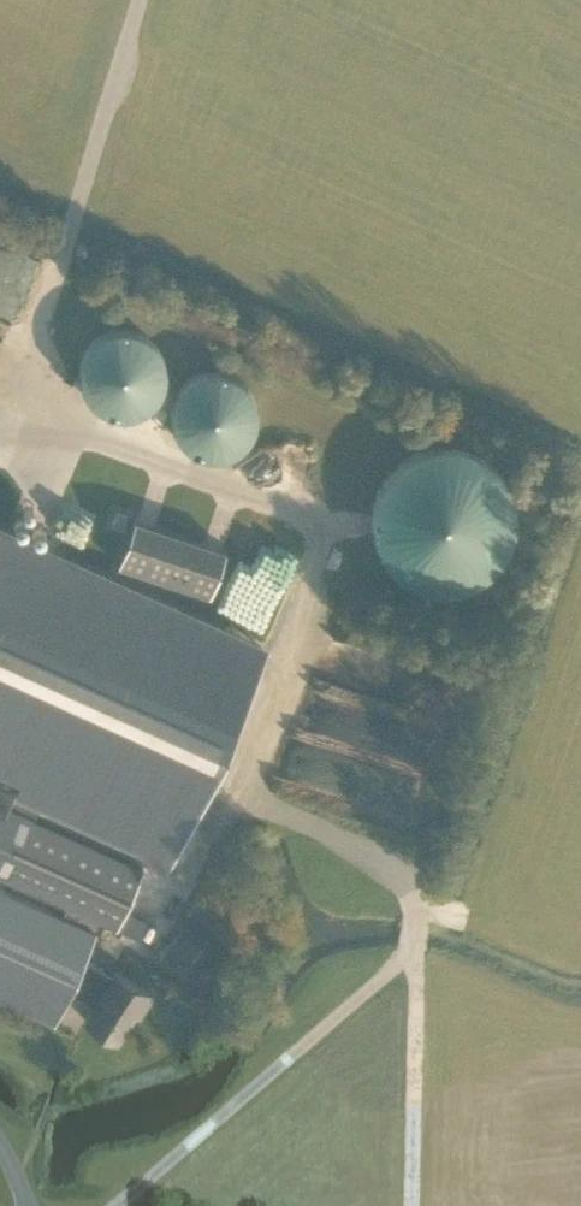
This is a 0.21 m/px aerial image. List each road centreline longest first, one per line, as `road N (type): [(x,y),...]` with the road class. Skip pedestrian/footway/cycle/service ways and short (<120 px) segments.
road 1 (track): [(415,946),(117,1205)]
road 2 (track): [(410,893),(418,972),(410,1205)]

